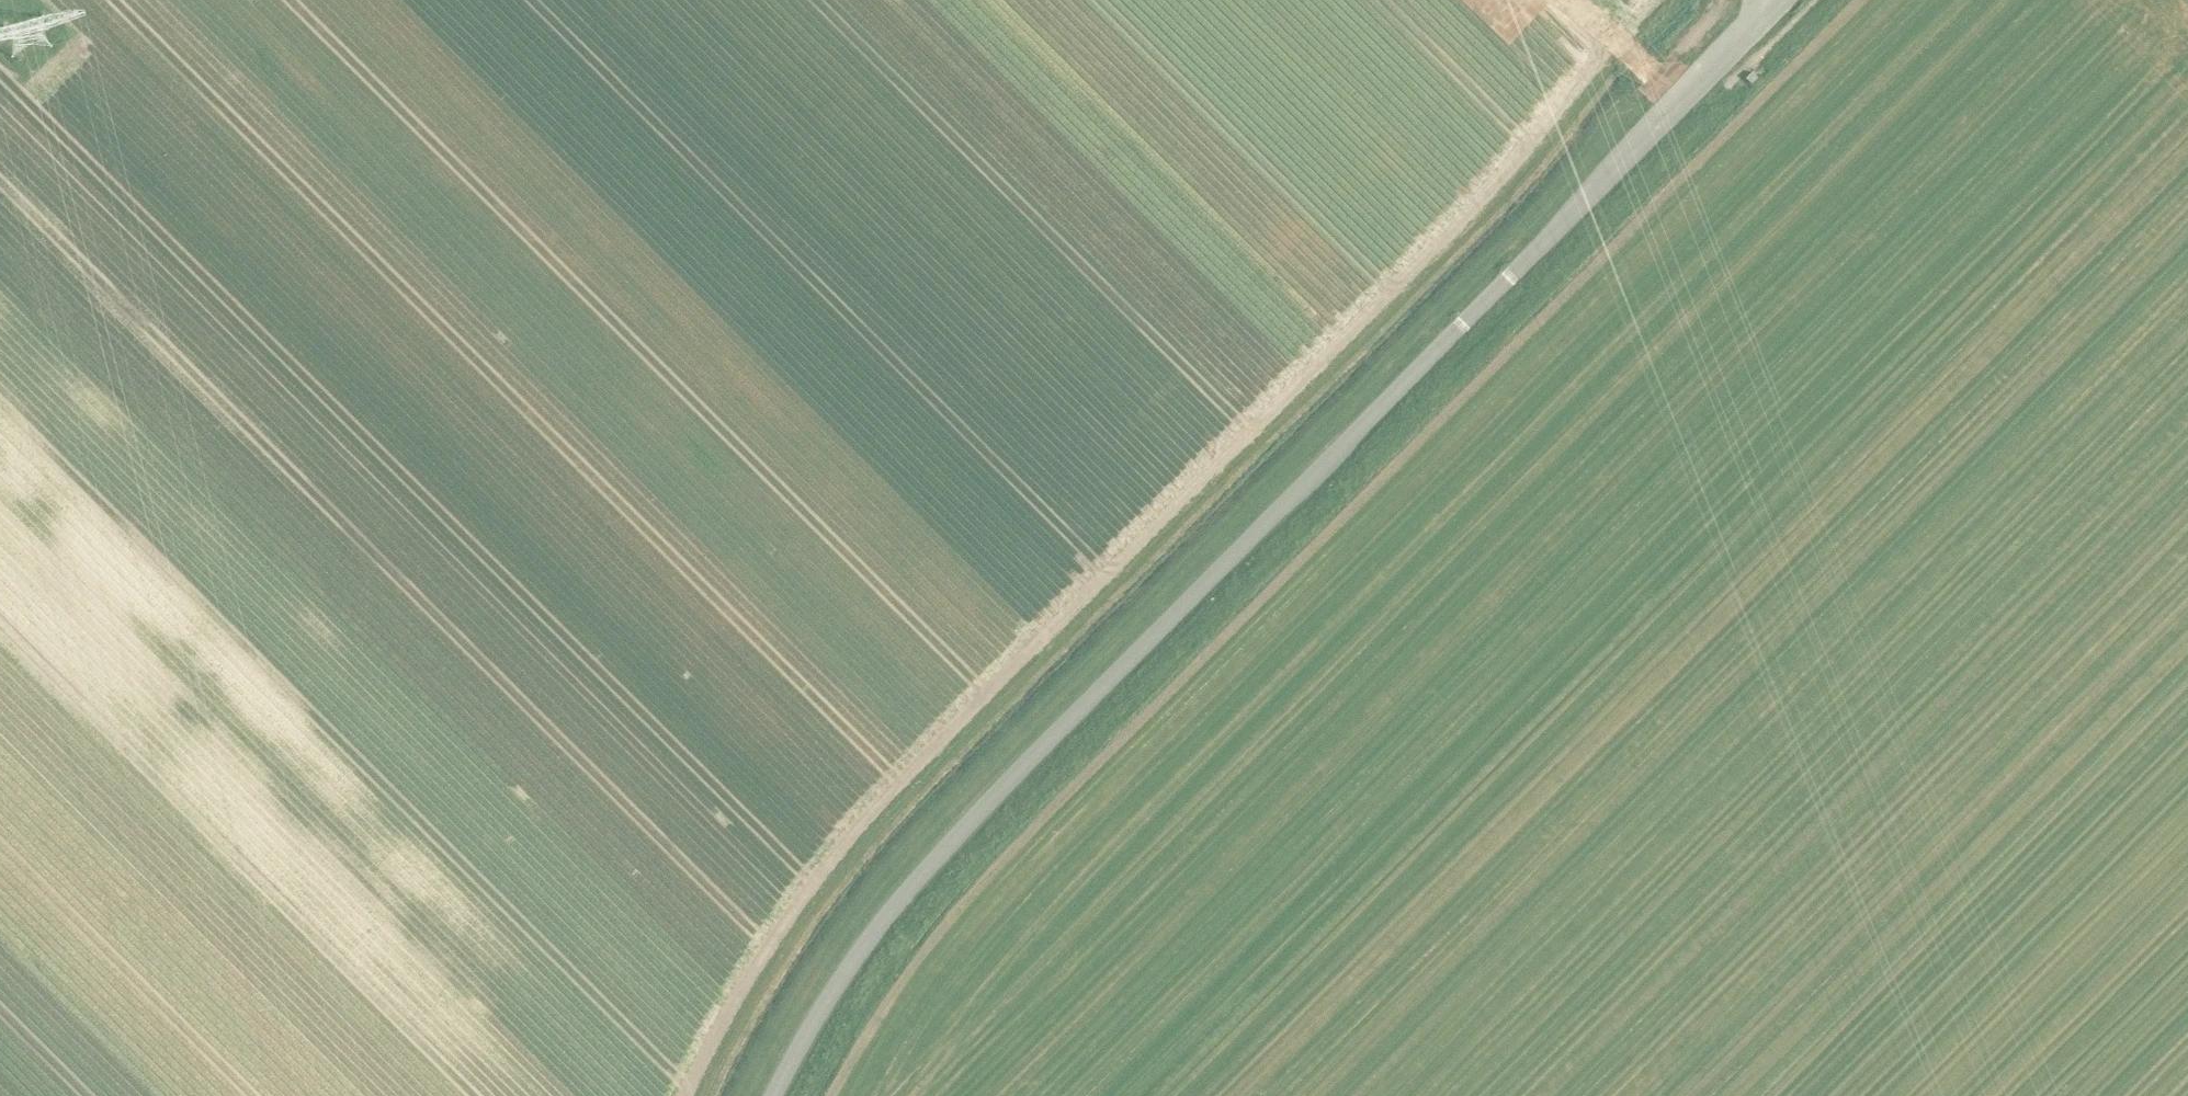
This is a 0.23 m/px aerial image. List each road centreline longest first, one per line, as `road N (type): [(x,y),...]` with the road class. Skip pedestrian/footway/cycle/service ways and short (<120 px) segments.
road 1 (unclassified): [(771,1095),(887,913),(952,842),(1778,0)]

